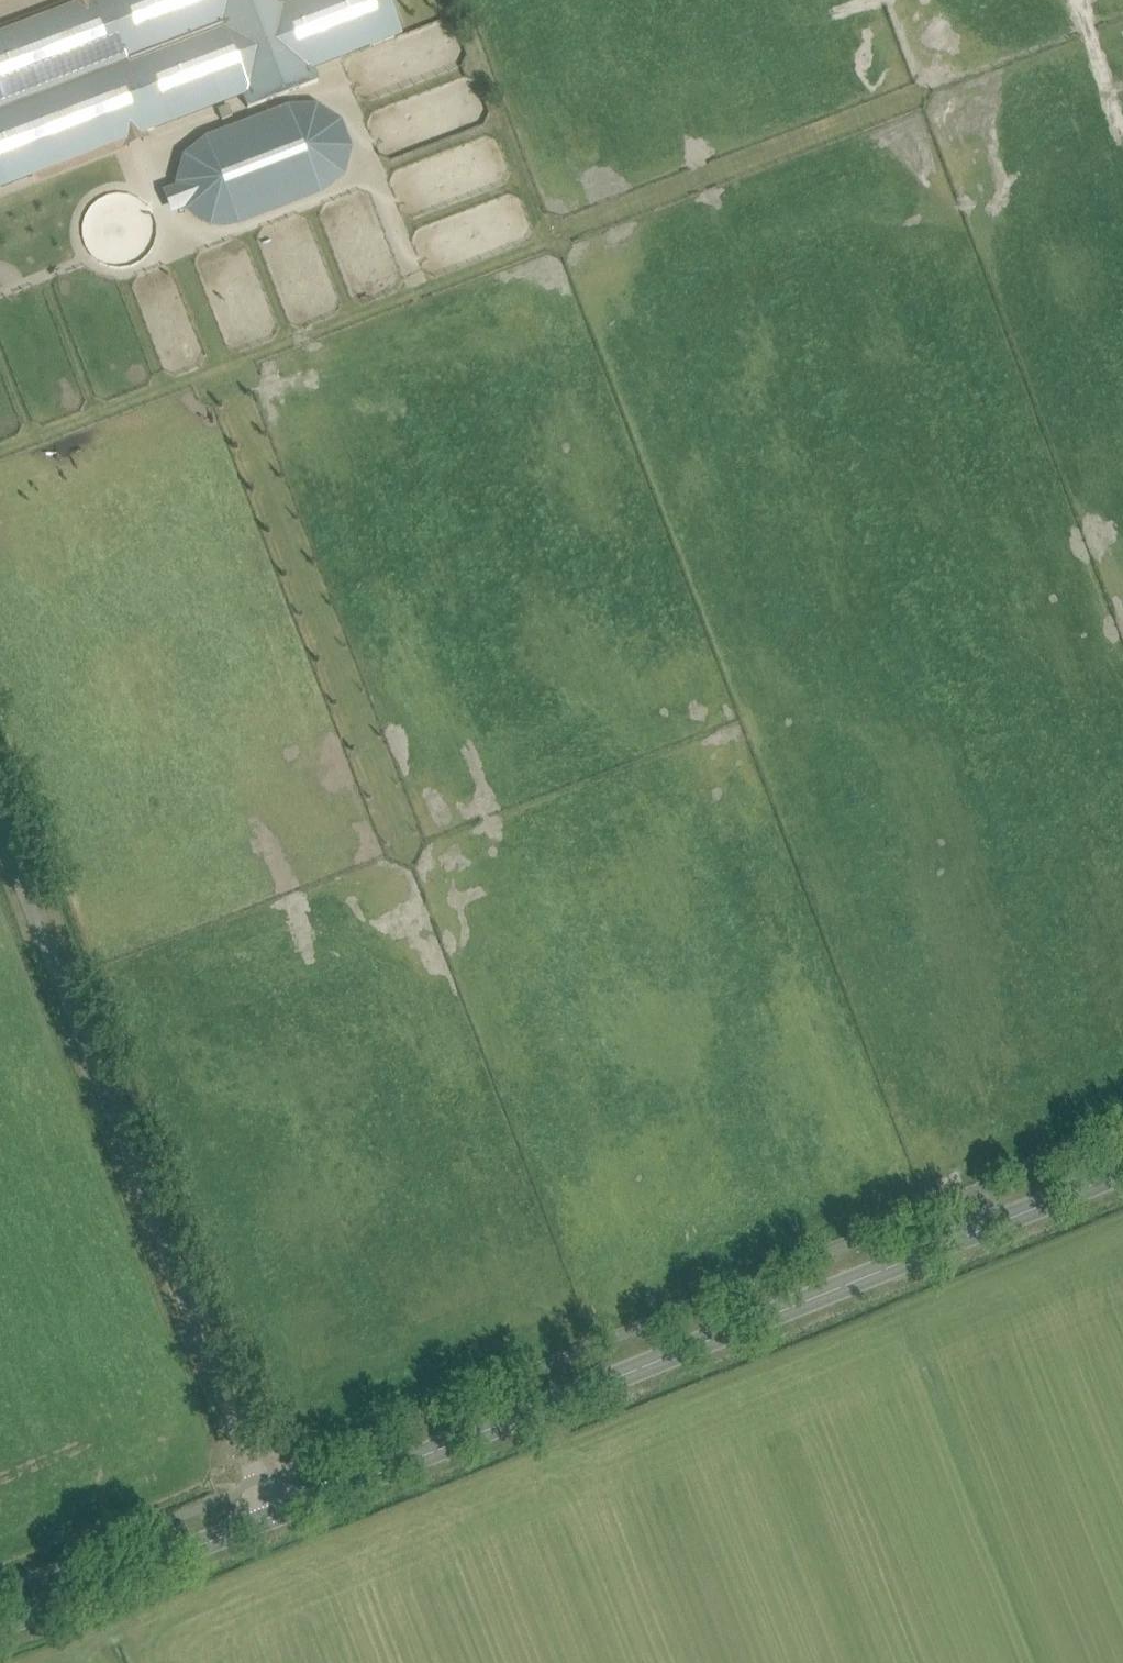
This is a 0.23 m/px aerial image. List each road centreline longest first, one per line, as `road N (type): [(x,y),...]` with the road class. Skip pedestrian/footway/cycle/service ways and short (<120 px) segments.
road 1 (tertiary): [(286,1505),(1122,1166)]
road 2 (unclassified): [(286,1505),(0,792)]
road 3 (tertiary): [(0,1620),(286,1505)]

